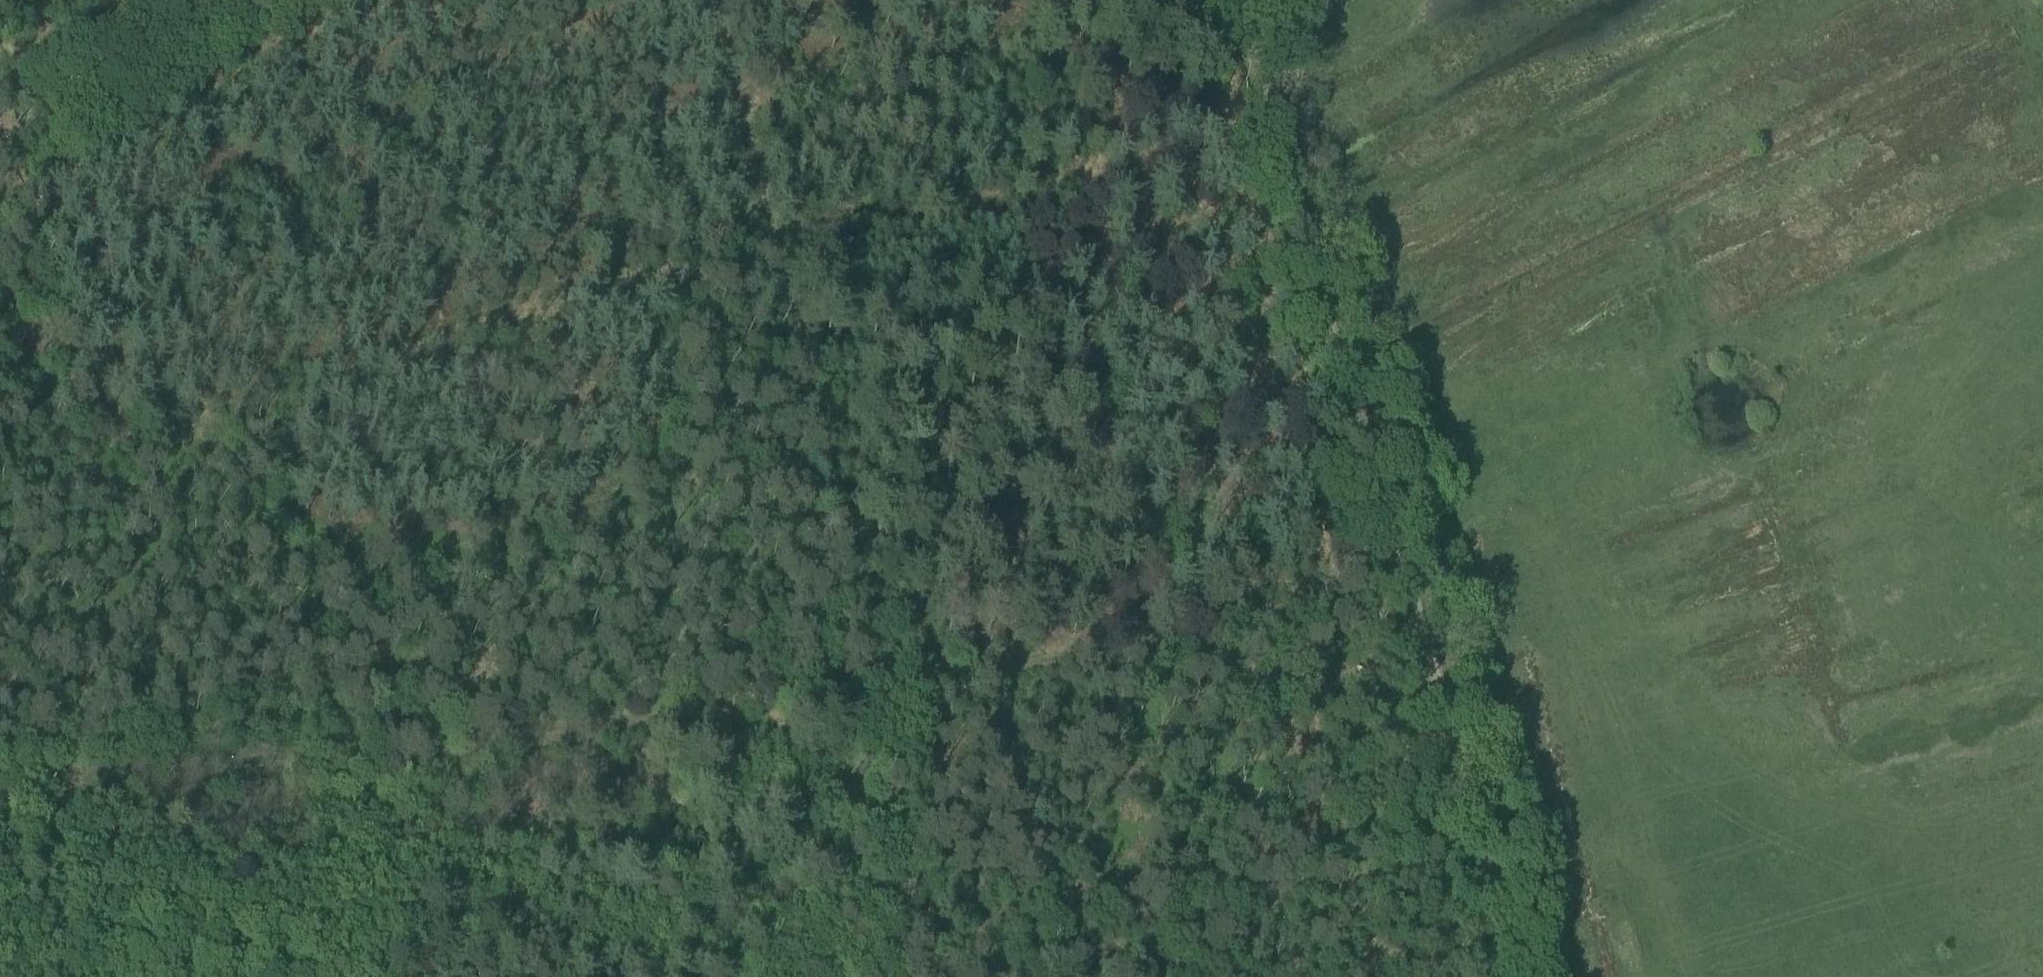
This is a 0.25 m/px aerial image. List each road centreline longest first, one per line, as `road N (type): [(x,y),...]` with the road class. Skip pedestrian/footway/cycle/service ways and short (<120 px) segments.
road 1 (track): [(0,770),(1185,640),(1394,530)]
road 2 (track): [(1522,976),(1240,0)]
road 3 (track): [(37,122),(267,0)]

